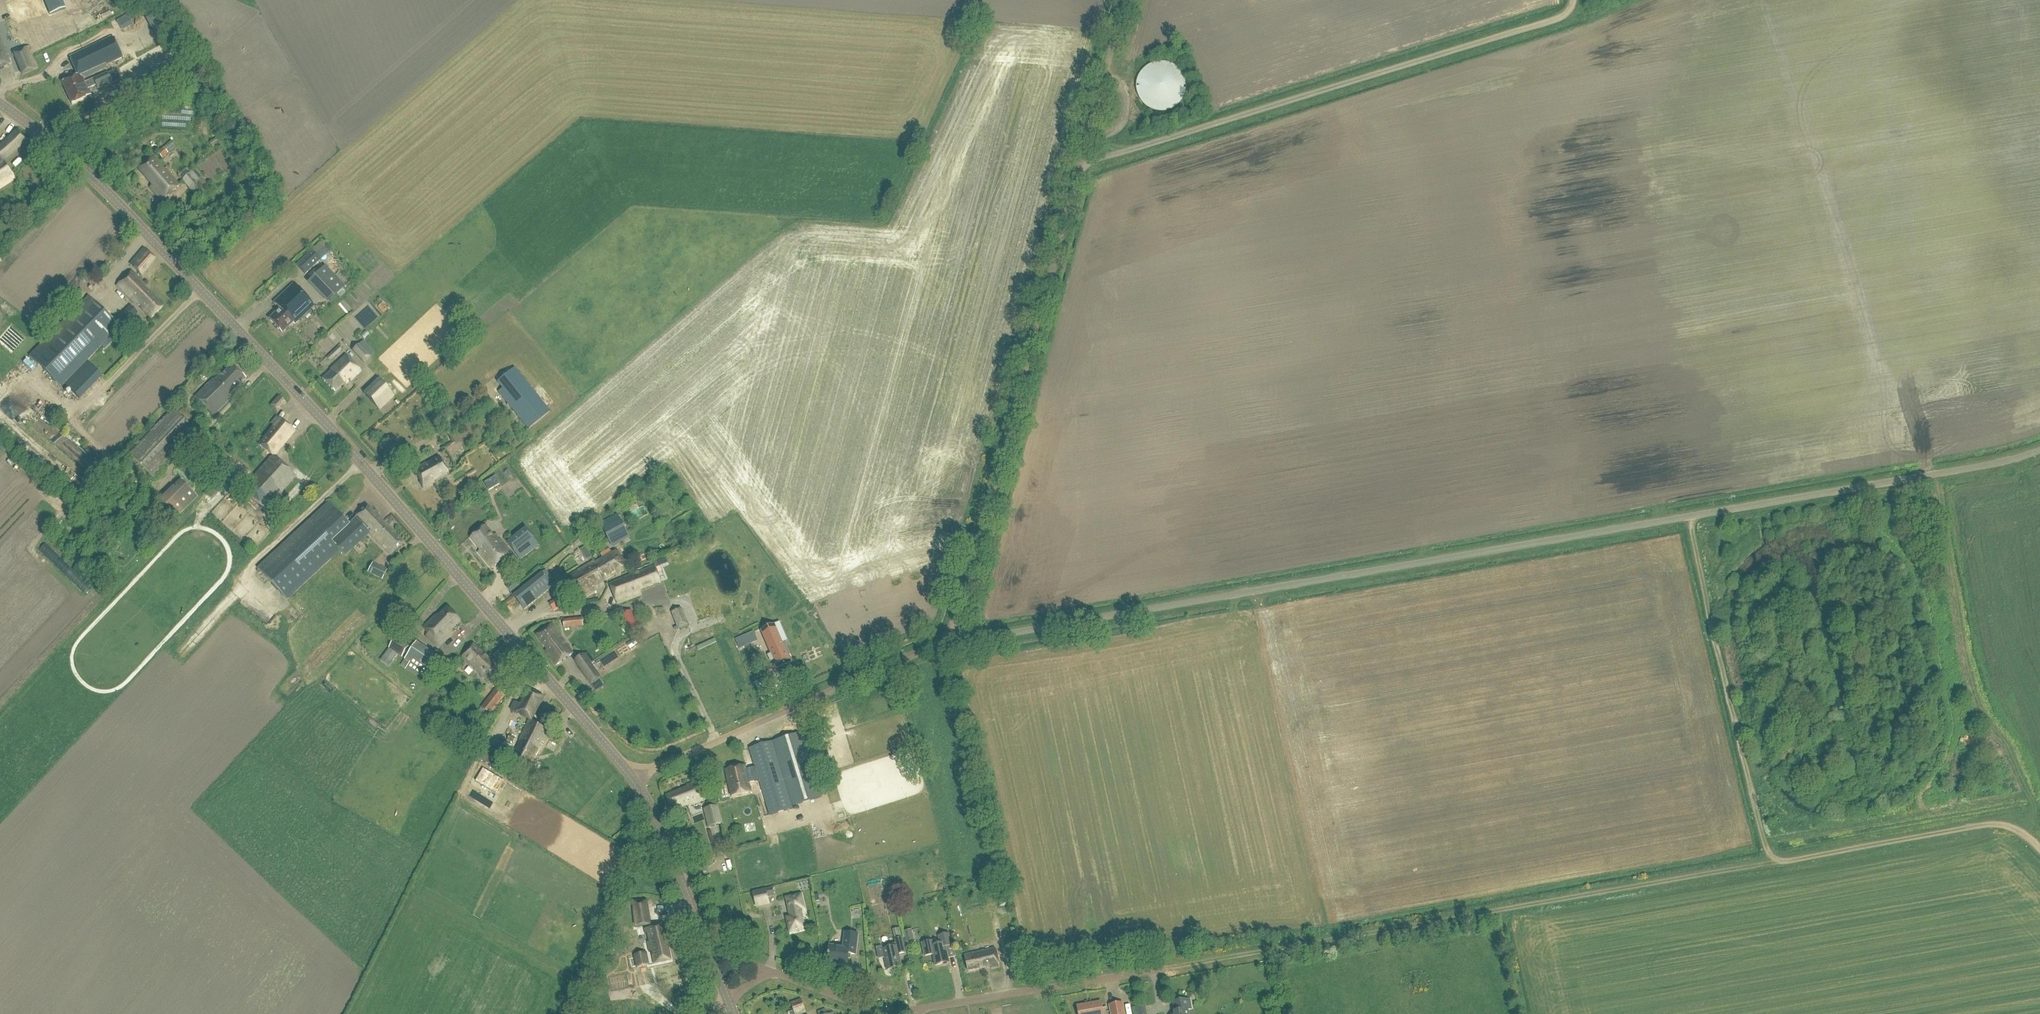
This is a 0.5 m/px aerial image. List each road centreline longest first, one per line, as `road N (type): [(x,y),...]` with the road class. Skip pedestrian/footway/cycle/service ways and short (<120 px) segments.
road 1 (unclassified): [(950,643),(2039,451)]
road 2 (tertiary): [(631,778),(420,530),(108,191),(0,102)]
road 3 (track): [(2039,853),(2027,840),(1983,824),(1165,967)]
road 4 (unclassified): [(950,643),(1125,0)]
road 5 (track): [(1084,165),(1557,19),(1573,0)]
road 6 (track): [(1688,517),(1768,862)]
road 7 (unclassified): [(631,778),(950,643)]
road 8 (unclassified): [(1165,967),(921,1009)]
road 9 (tertiary): [(704,945),(631,778)]

